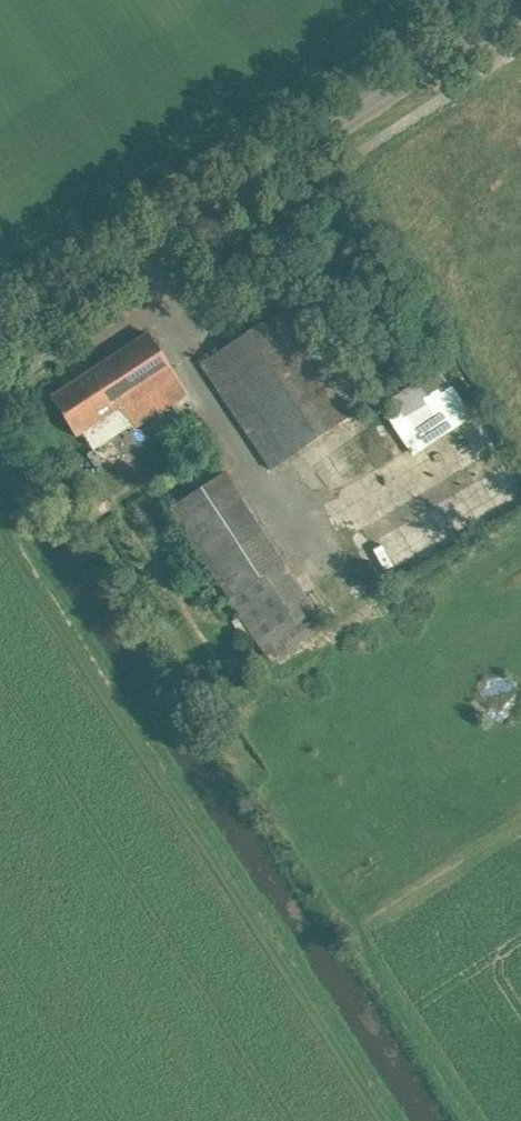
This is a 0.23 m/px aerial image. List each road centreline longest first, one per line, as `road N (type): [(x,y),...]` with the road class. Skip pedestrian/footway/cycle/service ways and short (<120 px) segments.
road 1 (tertiary): [(0,345),(520,5)]

